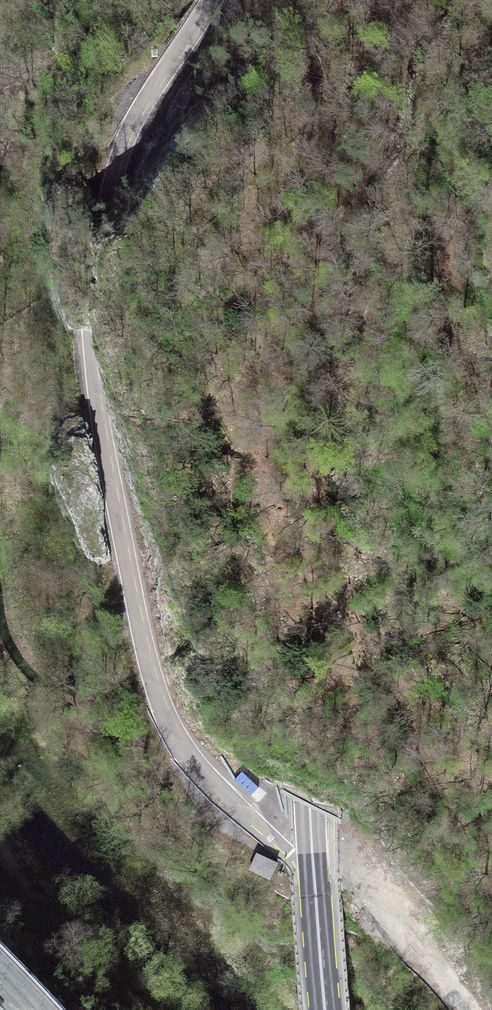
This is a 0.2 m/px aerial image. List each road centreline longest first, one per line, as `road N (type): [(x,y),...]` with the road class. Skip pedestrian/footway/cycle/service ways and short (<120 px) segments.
road 1 (primary): [(323,1009),(310,697),(351,196),(350,0)]
road 2 (unclassified): [(287,858),(208,785),(159,707),(92,359),(99,248),(123,155),(211,0)]

